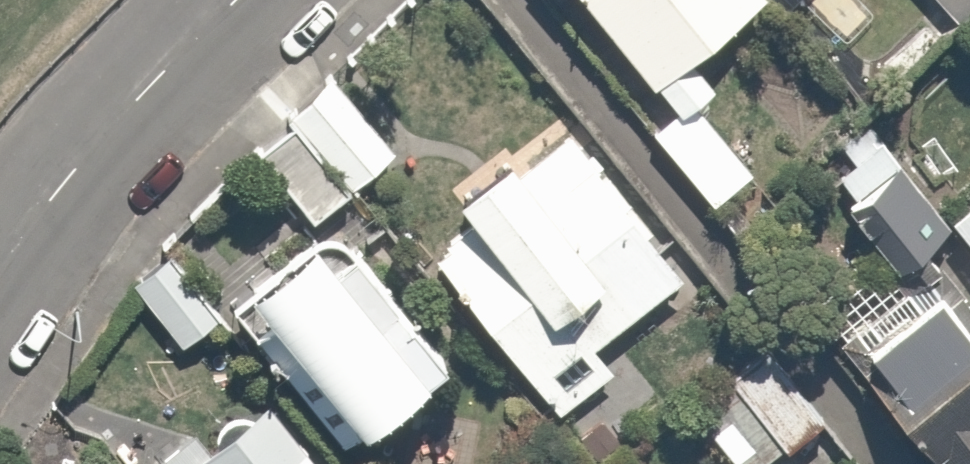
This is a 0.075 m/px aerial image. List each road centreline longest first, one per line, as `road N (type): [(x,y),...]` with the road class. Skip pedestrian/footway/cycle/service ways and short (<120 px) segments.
road 1 (residential): [(0,272),(72,175),(242,0)]

